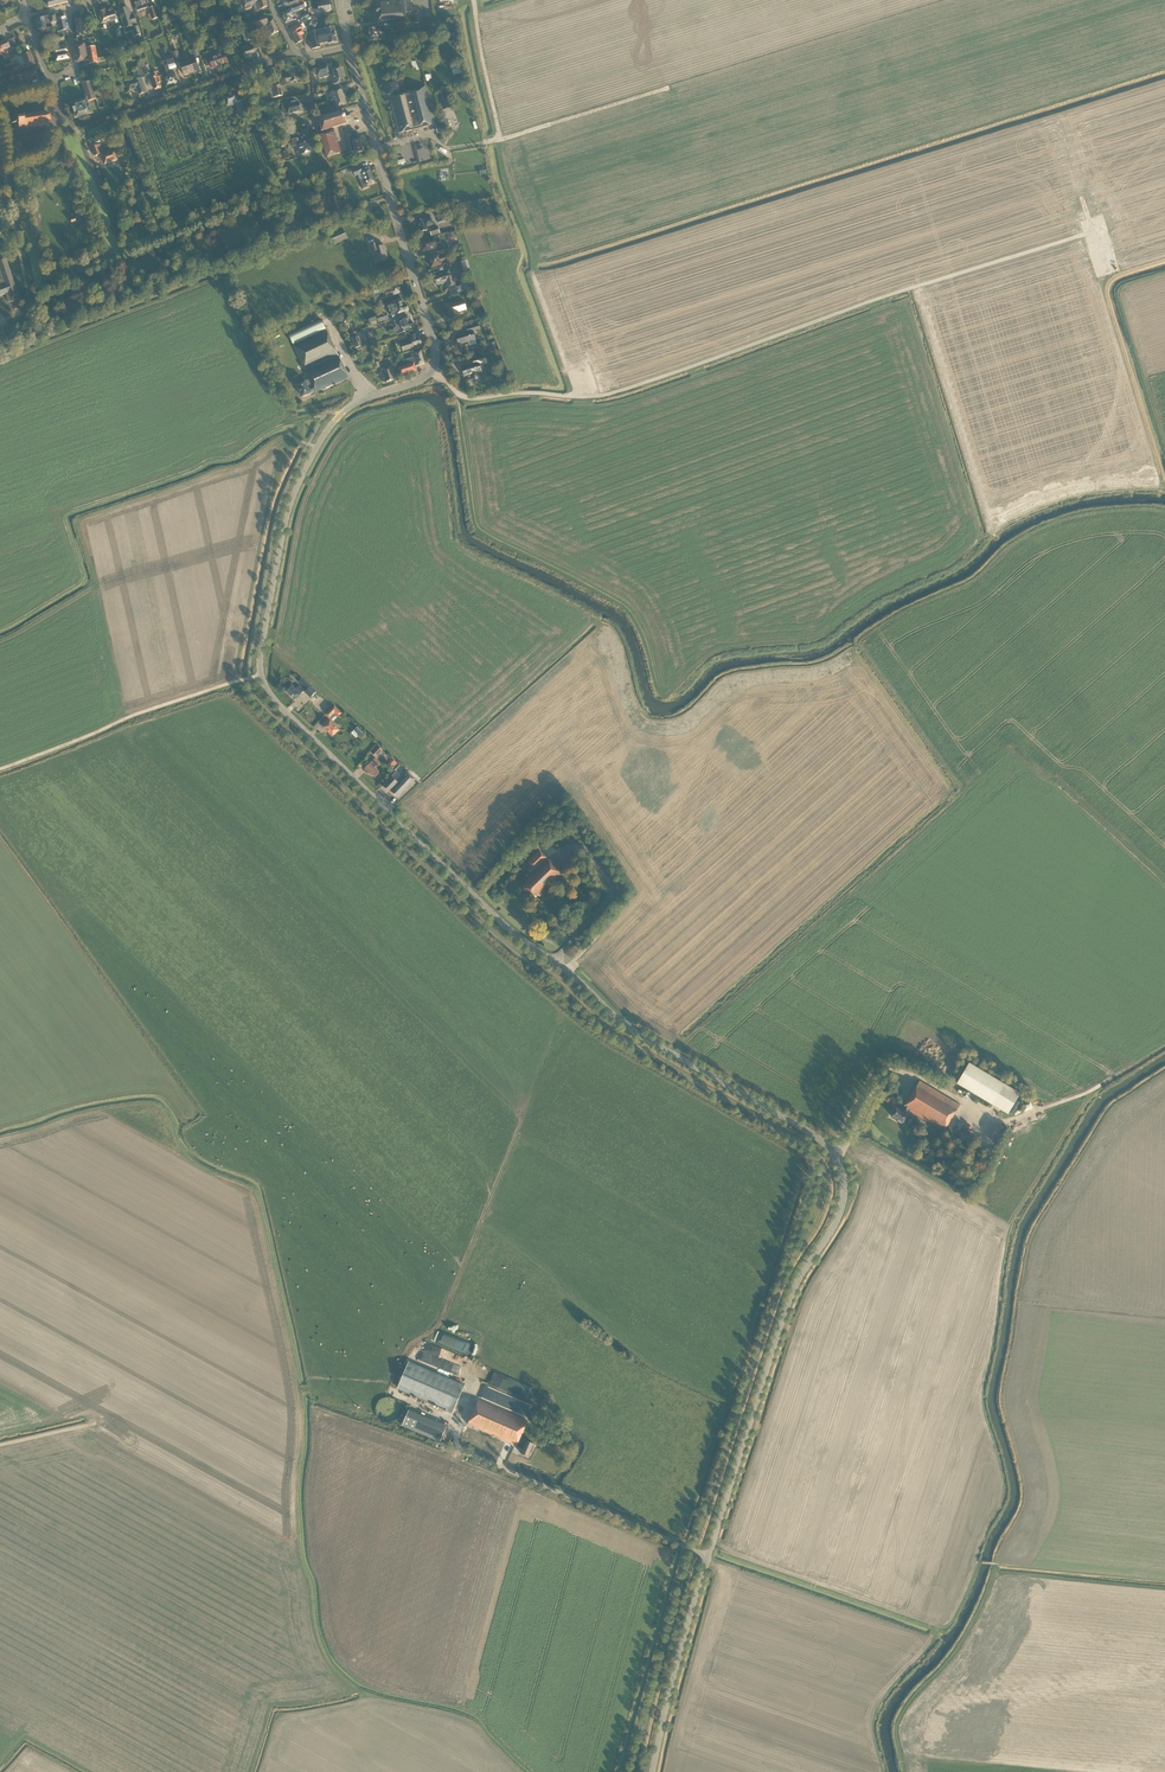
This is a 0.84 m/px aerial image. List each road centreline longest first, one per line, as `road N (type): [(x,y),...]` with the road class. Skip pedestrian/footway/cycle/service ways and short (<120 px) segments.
road 1 (tertiary): [(708,1556),(789,1300),(838,1216),(843,1176),(815,1136),(626,1026),(511,932),(265,688),(262,646),(290,505),(341,413)]
road 2 (track): [(458,395),(618,392),(1095,232)]
road 3 (tertiary): [(430,373),(435,352),(349,49)]
road 4 (unclassified): [(708,1556),(456,1448)]
road 5 (residential): [(75,126),(297,52)]
road 6 (tertiary): [(651,1771),(708,1556)]
road 7 (residential): [(327,175),(307,56)]

